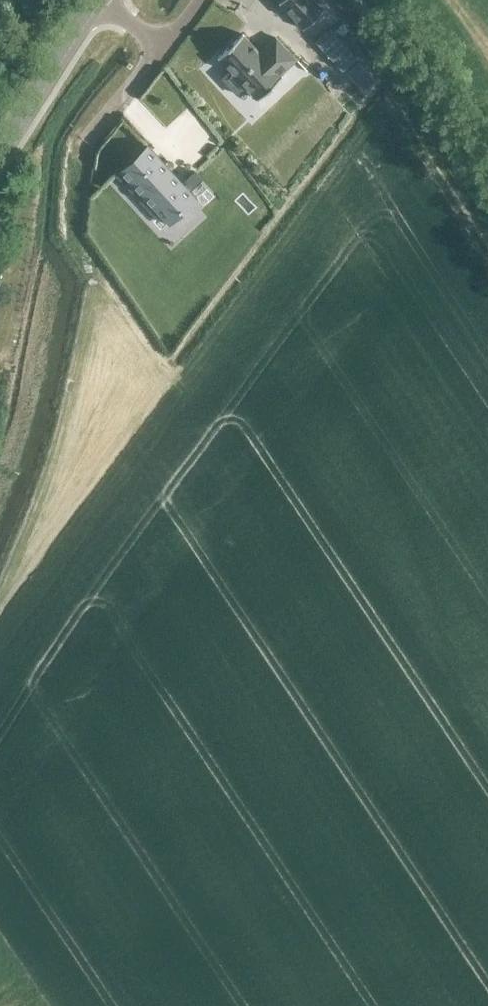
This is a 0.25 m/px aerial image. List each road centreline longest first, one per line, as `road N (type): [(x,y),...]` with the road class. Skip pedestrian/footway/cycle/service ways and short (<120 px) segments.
road 1 (secondary): [(0,147),(96,0)]

